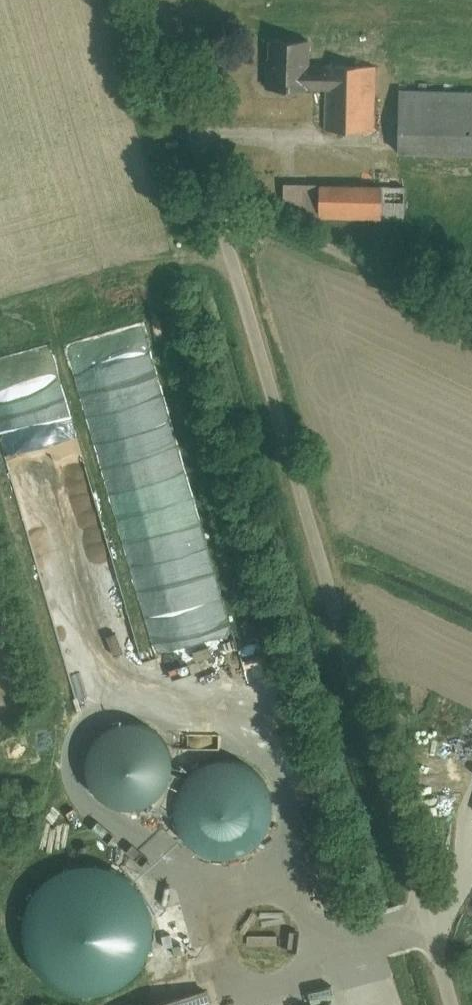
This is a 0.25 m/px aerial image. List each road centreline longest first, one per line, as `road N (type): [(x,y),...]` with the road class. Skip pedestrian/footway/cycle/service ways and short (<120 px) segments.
road 1 (unclassified): [(457,1004),(227,213)]
road 2 (unclassified): [(227,213),(471,318)]
road 3 (unclassified): [(227,213),(166,0)]

